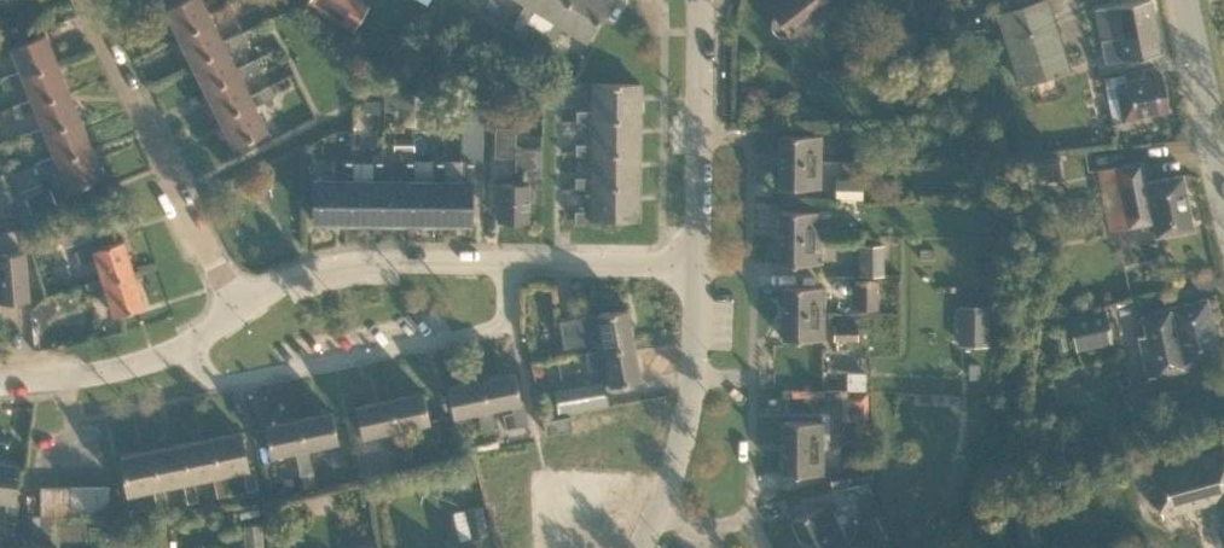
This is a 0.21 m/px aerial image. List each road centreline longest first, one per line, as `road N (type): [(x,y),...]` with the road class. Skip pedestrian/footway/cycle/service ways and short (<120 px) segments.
road 1 (residential): [(183,347),(225,385),(507,325),(513,262)]
road 2 (residential): [(239,308),(91,17)]
road 3 (residential): [(239,308),(297,277),(346,264),(513,262)]
road 4 (unclassified): [(698,265),(701,0)]
road 5 (unclassified): [(661,512),(694,381),(698,265)]
road 6 (residential): [(0,382),(112,370),(183,347)]
road 7 (residential): [(513,262),(698,265)]
road 8 (secondary): [(1223,174),(1186,0)]

